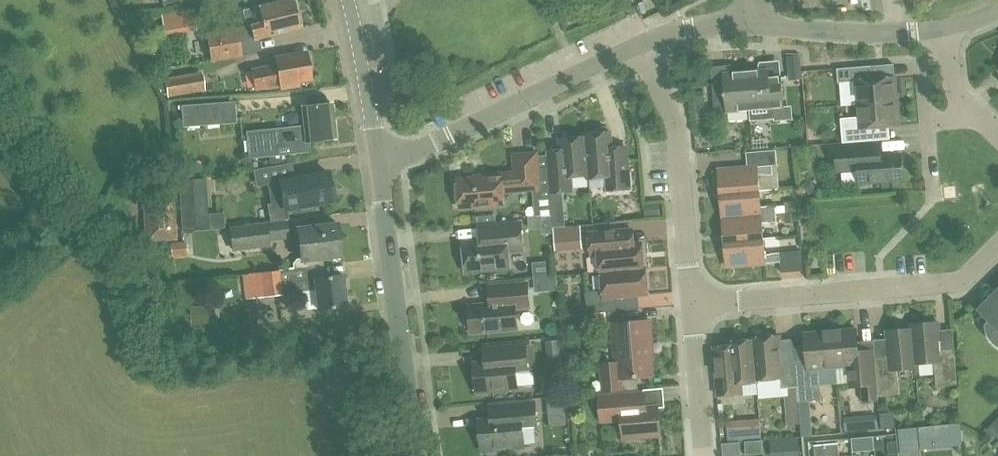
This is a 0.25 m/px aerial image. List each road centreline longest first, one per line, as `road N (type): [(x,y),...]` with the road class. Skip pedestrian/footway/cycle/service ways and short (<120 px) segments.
road 1 (residential): [(692,303),(958,279),(997,247)]
road 2 (tertiary): [(416,455),(378,158)]
road 3 (residential): [(378,158),(401,156),(638,46)]
road 4 (residential): [(692,303),(677,131),(638,46)]
road 5 (residential): [(757,21),(847,32),(945,28)]
road 6 (tertiary): [(378,158),(349,0)]
road 7 (residential): [(704,455),(692,303)]
road 8 (residential): [(997,135),(960,97),(945,28)]
road 9 (residential): [(638,46),(671,32),(757,21)]

